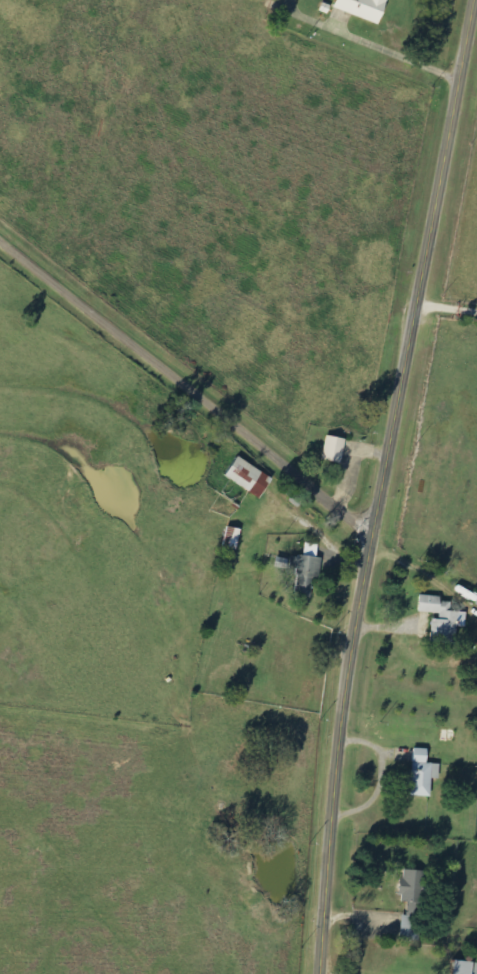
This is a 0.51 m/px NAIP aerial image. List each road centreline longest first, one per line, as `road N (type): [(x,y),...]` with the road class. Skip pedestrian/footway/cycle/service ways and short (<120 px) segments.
road 1 (tertiary): [(475,0),(341,716),(321,973)]
road 2 (residential): [(374,532),(0,243)]

